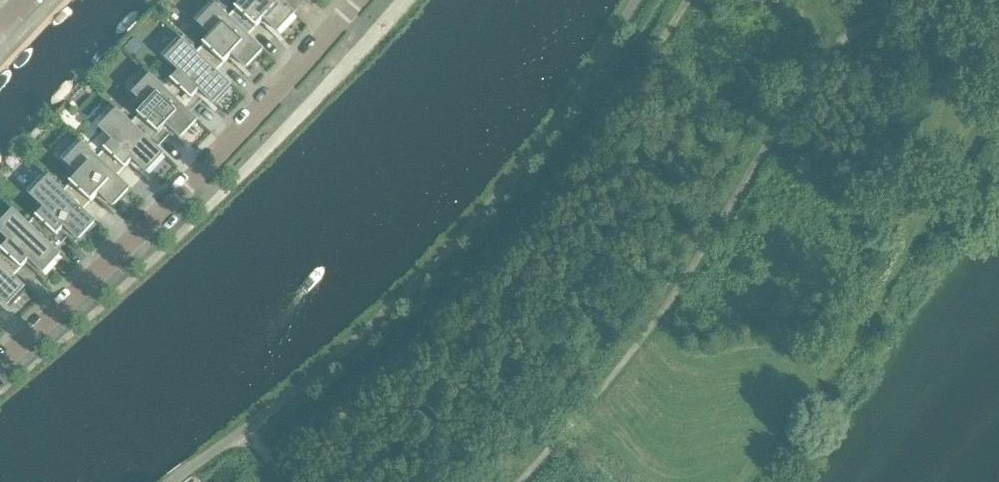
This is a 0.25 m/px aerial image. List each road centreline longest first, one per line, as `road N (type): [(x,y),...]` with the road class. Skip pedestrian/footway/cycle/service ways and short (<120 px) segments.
road 1 (residential): [(0,365),(118,259),(359,0)]

